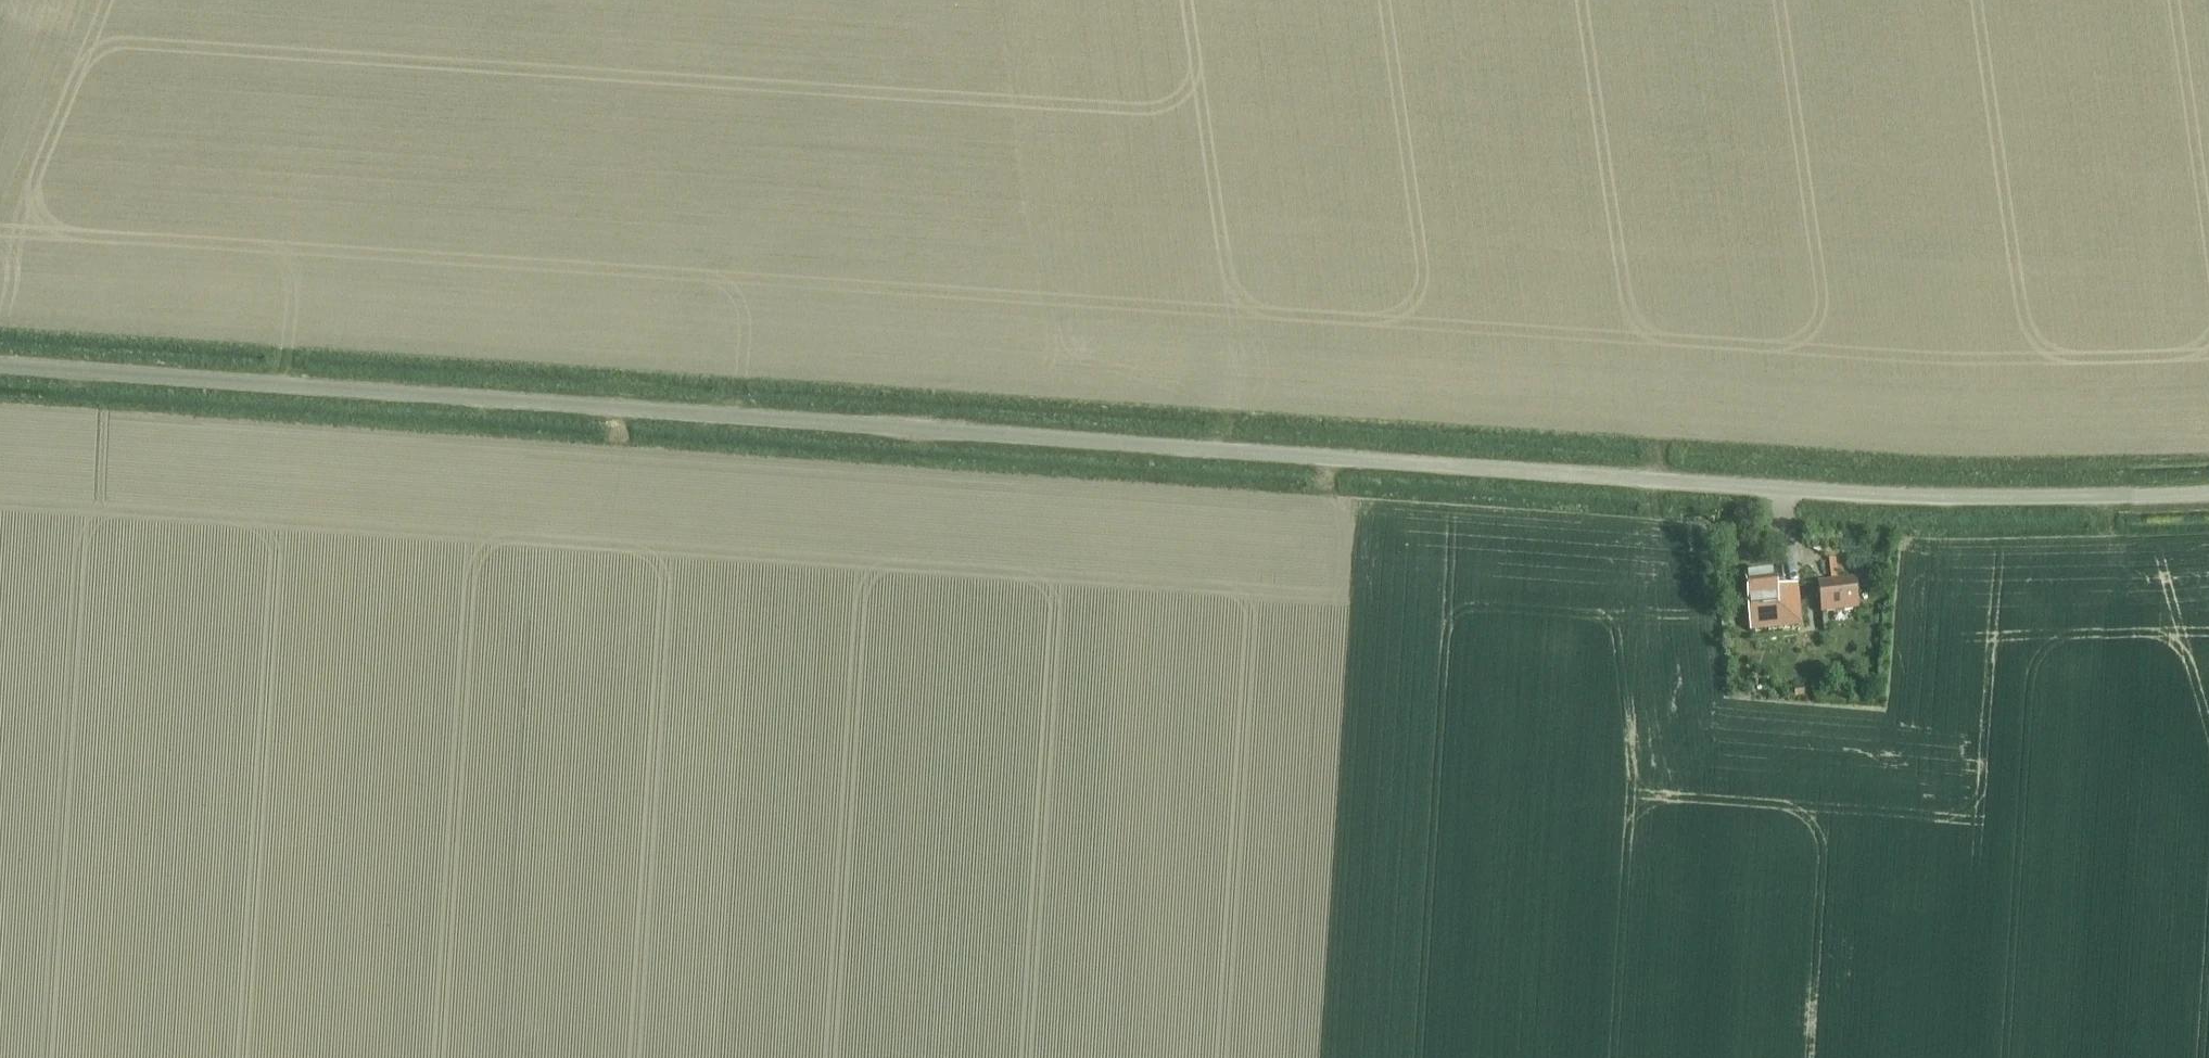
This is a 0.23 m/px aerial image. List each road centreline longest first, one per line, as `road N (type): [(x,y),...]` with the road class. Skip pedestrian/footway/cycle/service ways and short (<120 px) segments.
road 1 (unclassified): [(2208,491),(1956,495),(1657,482),(0,365)]

